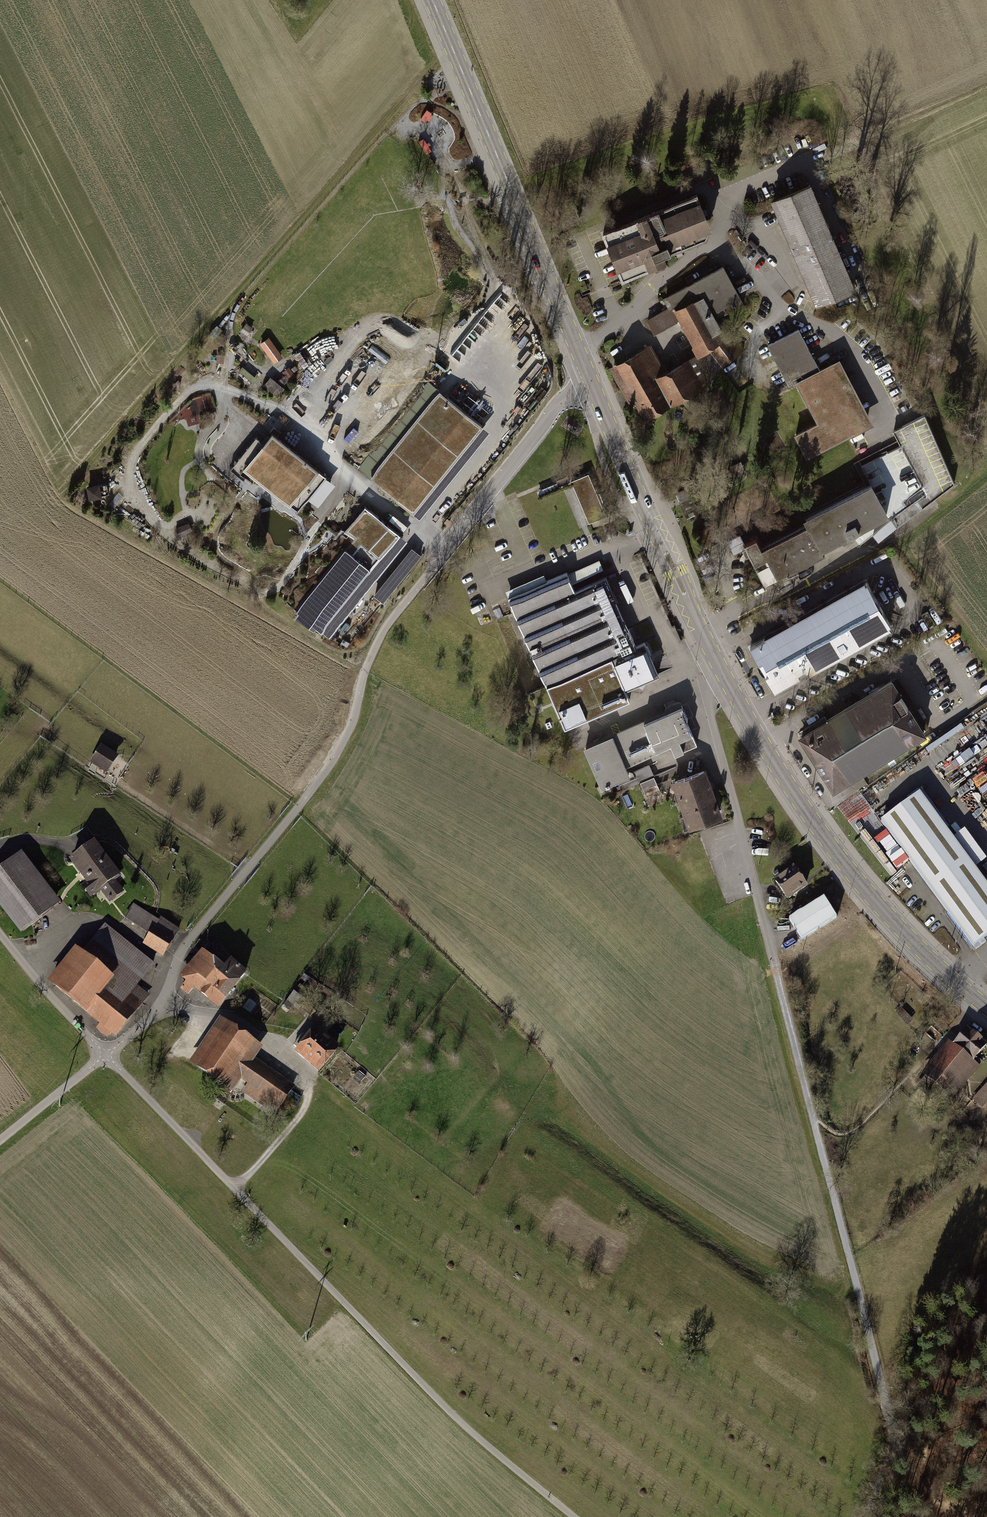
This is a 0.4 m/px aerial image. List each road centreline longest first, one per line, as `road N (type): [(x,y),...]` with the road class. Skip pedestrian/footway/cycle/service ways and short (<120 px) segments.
road 1 (unclassified): [(163,1000),(184,947),(329,768),(389,622),(568,401),(593,385)]
road 2 (tertiary): [(593,385),(703,634),(788,785),(900,927),(986,1007)]
road 3 (unclassified): [(234,1188),(449,1411),(577,1516)]
road 4 (track): [(889,1415),(774,965)]
road 5 (tertiary): [(593,385),(432,0)]
road 6 (residential): [(234,1188),(299,1117),(304,1084),(282,1054),(231,1016),(163,1000)]
road 7 (track): [(246,871),(95,769)]
road 8 (unclassified): [(0,934),(106,1055)]
road 9 (unclassified): [(0,1140),(106,1055)]
road 10 (unclassified): [(106,1055),(190,1142)]

